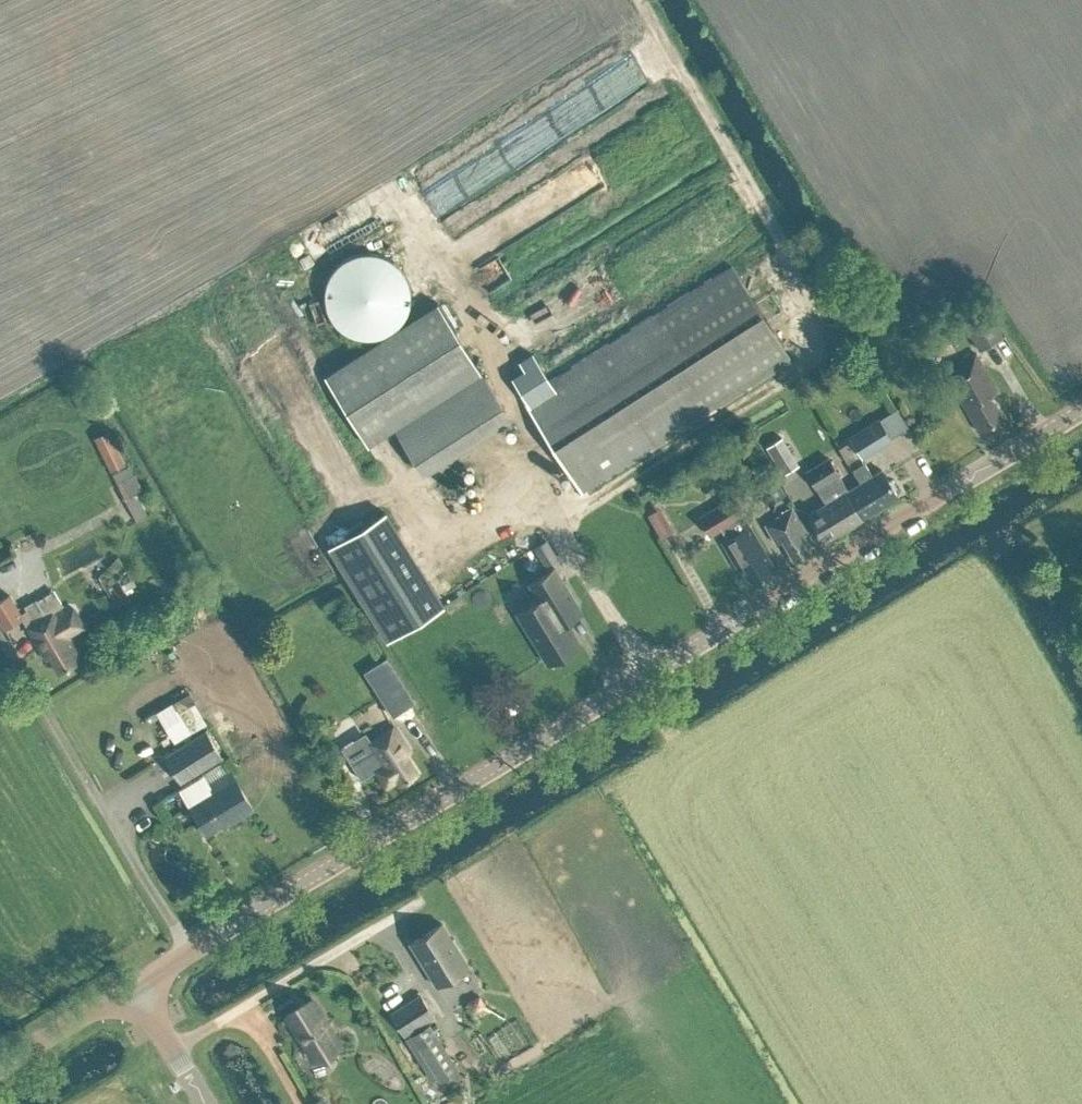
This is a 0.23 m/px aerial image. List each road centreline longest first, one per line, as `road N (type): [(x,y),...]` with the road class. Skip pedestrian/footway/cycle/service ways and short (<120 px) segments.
road 1 (tertiary): [(135,985),(1081,406)]
road 2 (track): [(645,0),(788,244),(800,376),(560,522),(647,674)]
road 3 (tertiary): [(0,1067),(135,985)]
road 4 (unclassified): [(207,1103),(135,985)]

